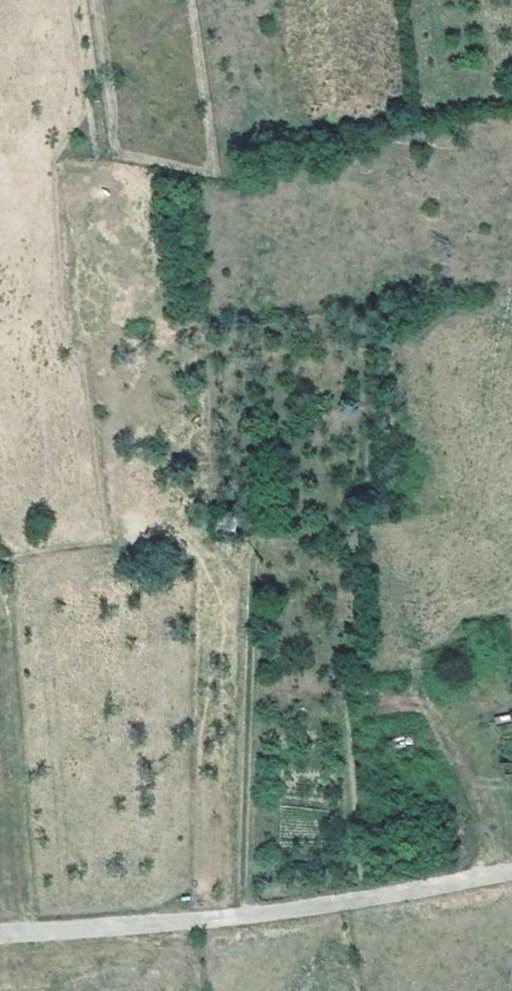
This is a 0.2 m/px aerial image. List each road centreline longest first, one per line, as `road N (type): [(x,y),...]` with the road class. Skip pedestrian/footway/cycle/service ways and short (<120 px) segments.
road 1 (track): [(243,916),(259,565),(110,541),(0,546)]
road 2 (residential): [(511,870),(199,921),(0,932)]

